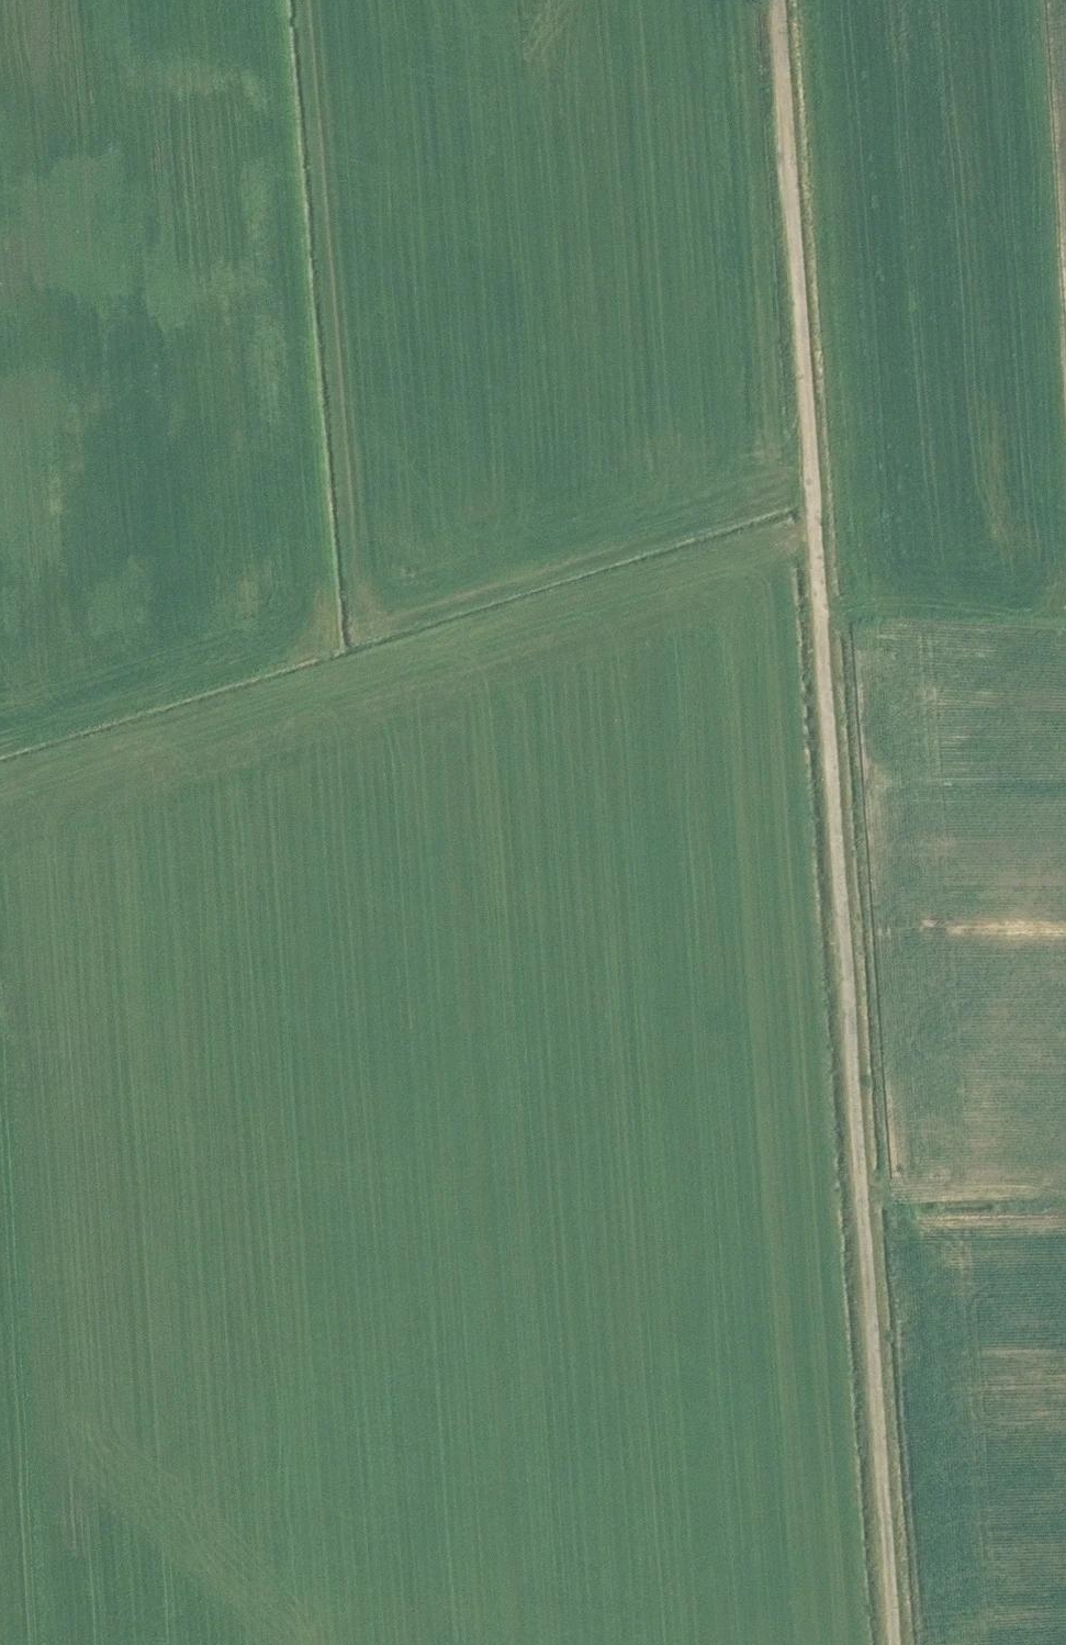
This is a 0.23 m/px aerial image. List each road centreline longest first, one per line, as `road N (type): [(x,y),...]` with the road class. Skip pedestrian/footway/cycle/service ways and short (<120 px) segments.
road 1 (track): [(894,1644),(779,0)]

